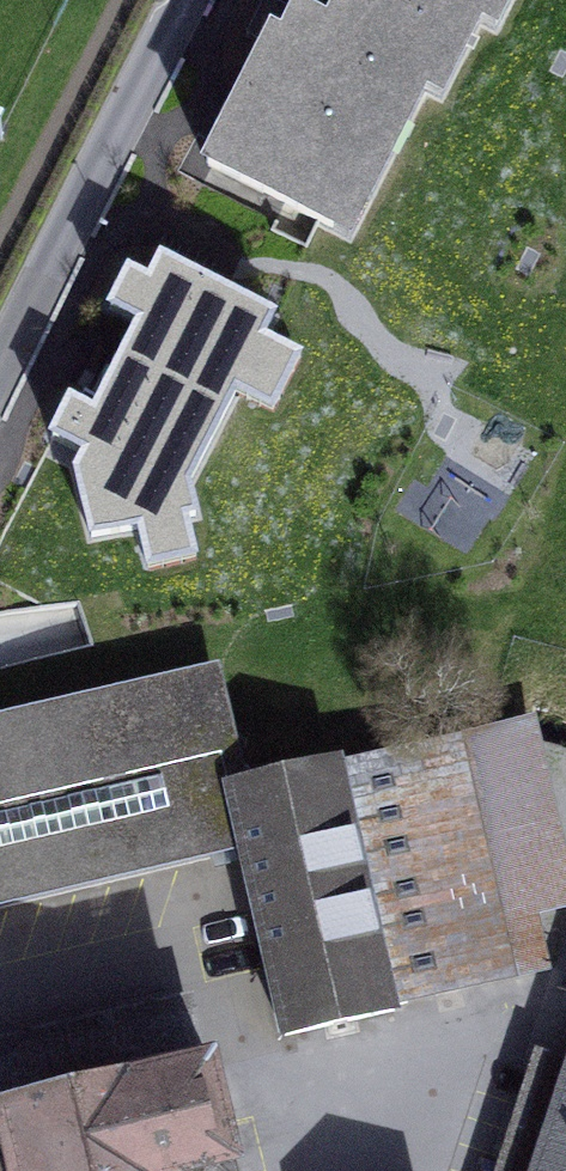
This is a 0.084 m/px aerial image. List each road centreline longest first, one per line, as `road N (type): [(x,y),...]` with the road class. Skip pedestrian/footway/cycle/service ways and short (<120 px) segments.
road 1 (residential): [(187,0),(0,376)]

